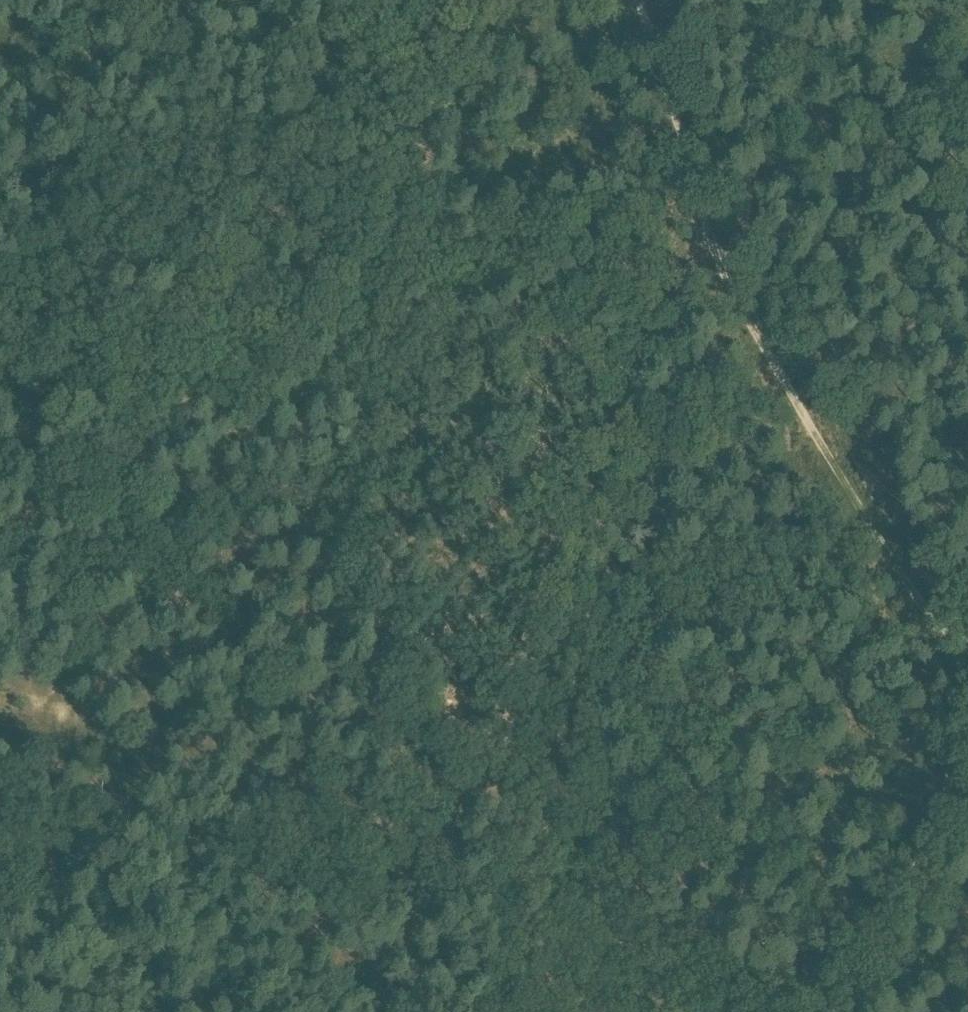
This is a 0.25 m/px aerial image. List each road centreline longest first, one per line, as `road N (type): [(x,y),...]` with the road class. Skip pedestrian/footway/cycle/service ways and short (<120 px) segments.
road 1 (track): [(967,674),(955,705),(691,244),(619,0)]
road 2 (track): [(955,705),(882,860),(769,1011)]

